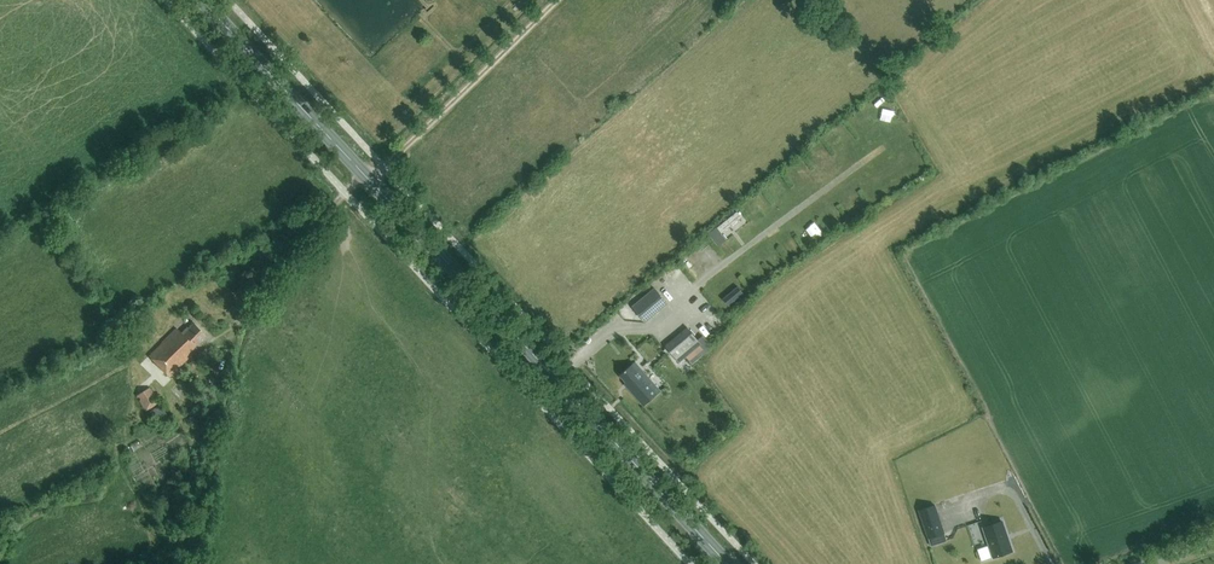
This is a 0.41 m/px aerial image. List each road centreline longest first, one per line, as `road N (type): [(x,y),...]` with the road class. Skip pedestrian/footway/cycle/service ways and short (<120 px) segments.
road 1 (primary): [(727,563),(200,0)]
road 2 (track): [(214,339),(345,192),(384,167),(557,0)]

